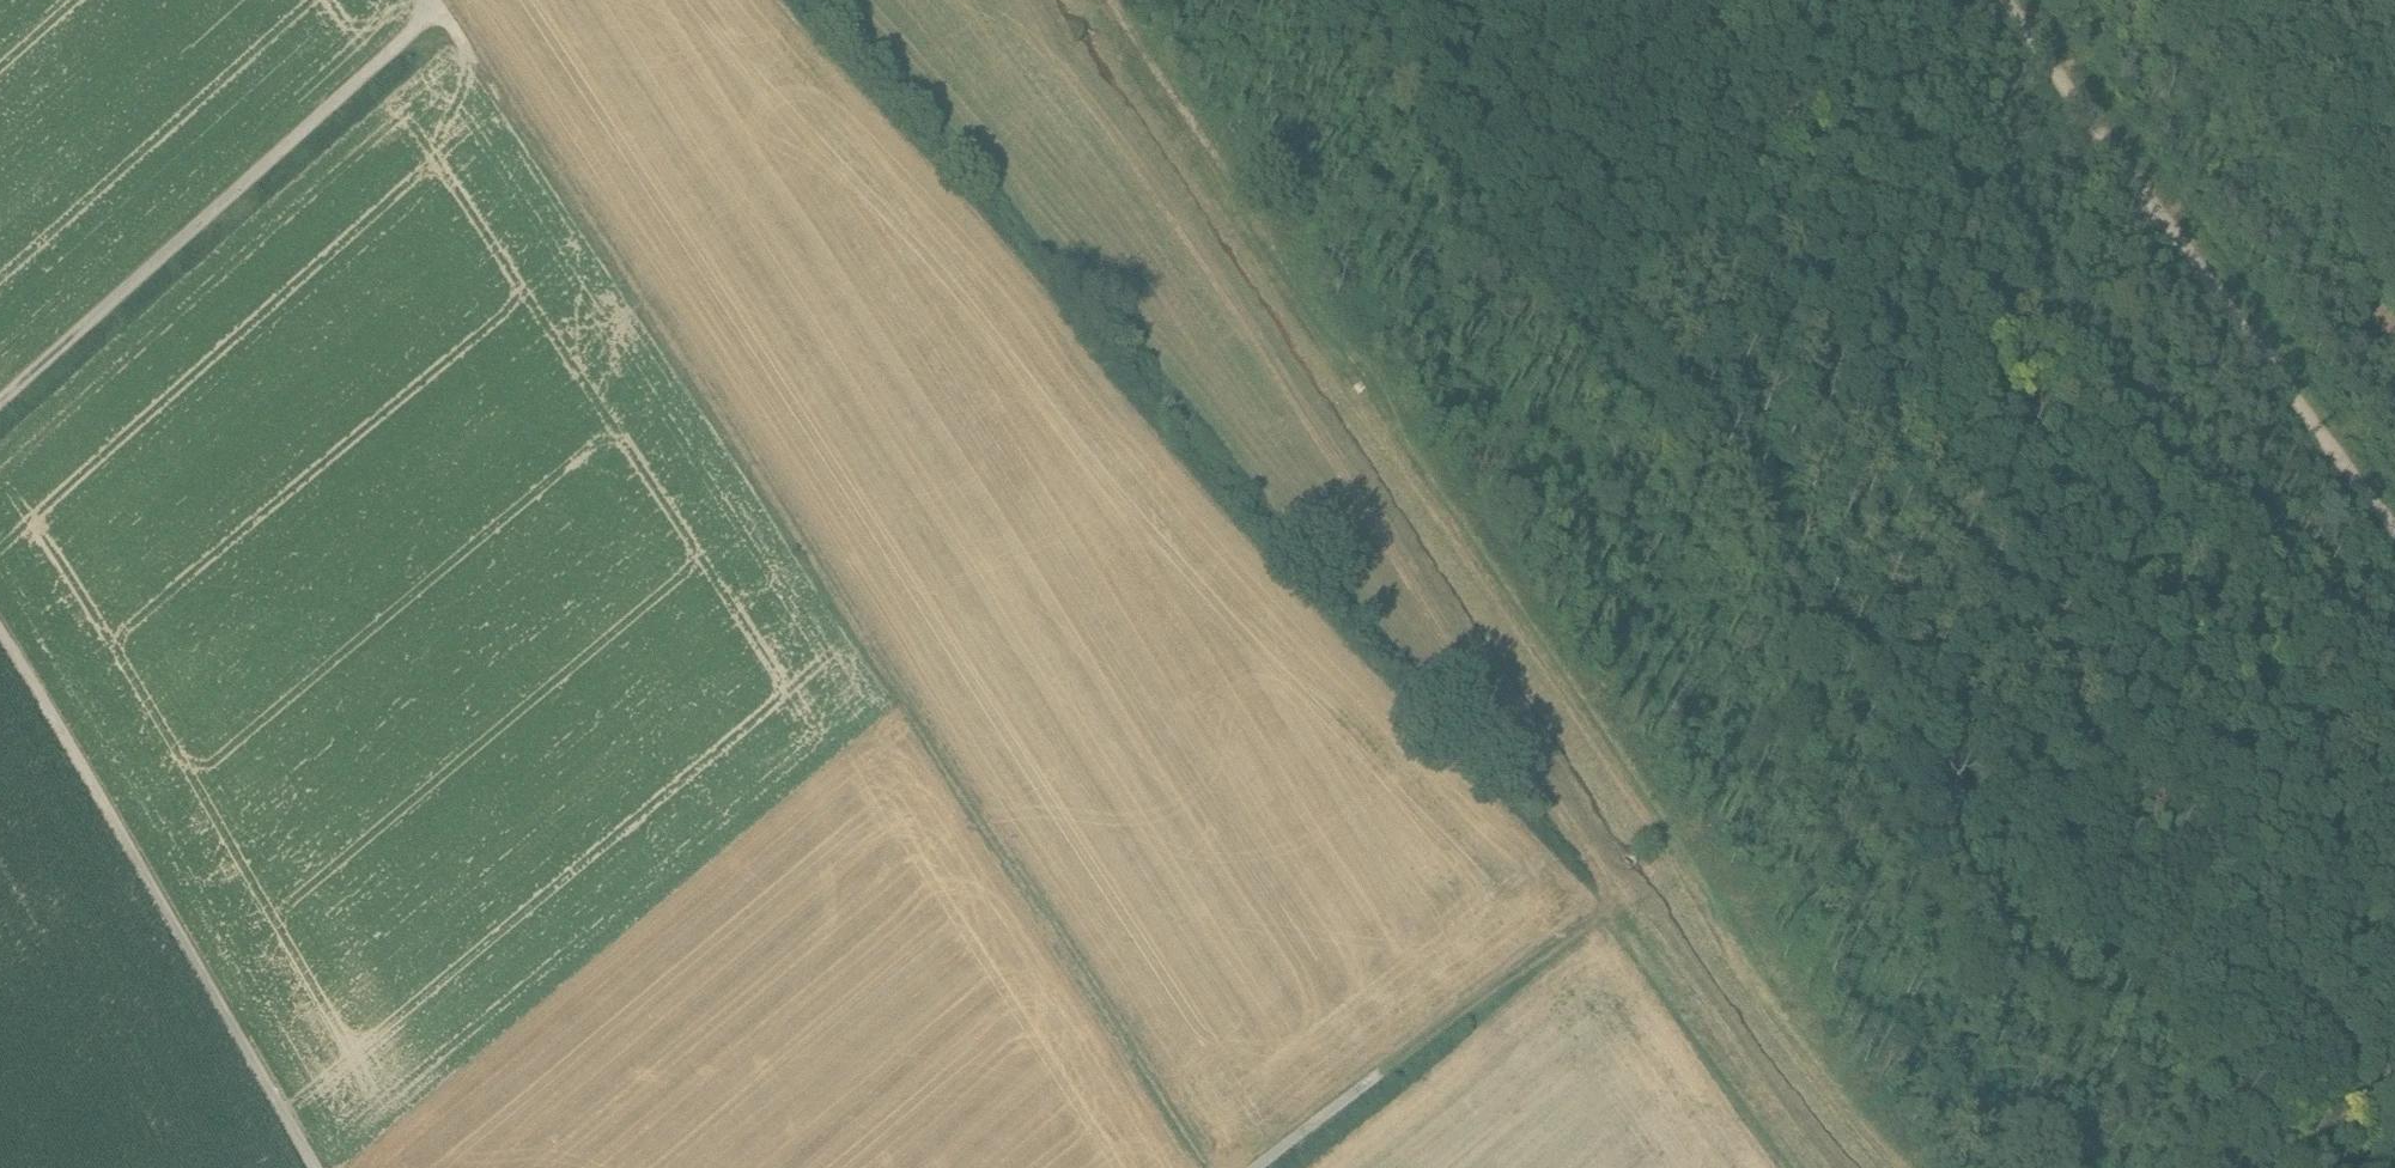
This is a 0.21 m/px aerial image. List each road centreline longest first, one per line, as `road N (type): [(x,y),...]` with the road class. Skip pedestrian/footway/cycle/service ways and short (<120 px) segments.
road 1 (track): [(1939,1167),(1668,837),(1134,0)]
road 2 (track): [(439,5),(665,330),(1190,1167)]
road 3 (track): [(1997,0),(2394,548)]
road 4 (track): [(0,630),(315,1167)]
road 5 (track): [(439,5),(0,400)]
road 6 (track): [(1253,1167),(1631,889)]

